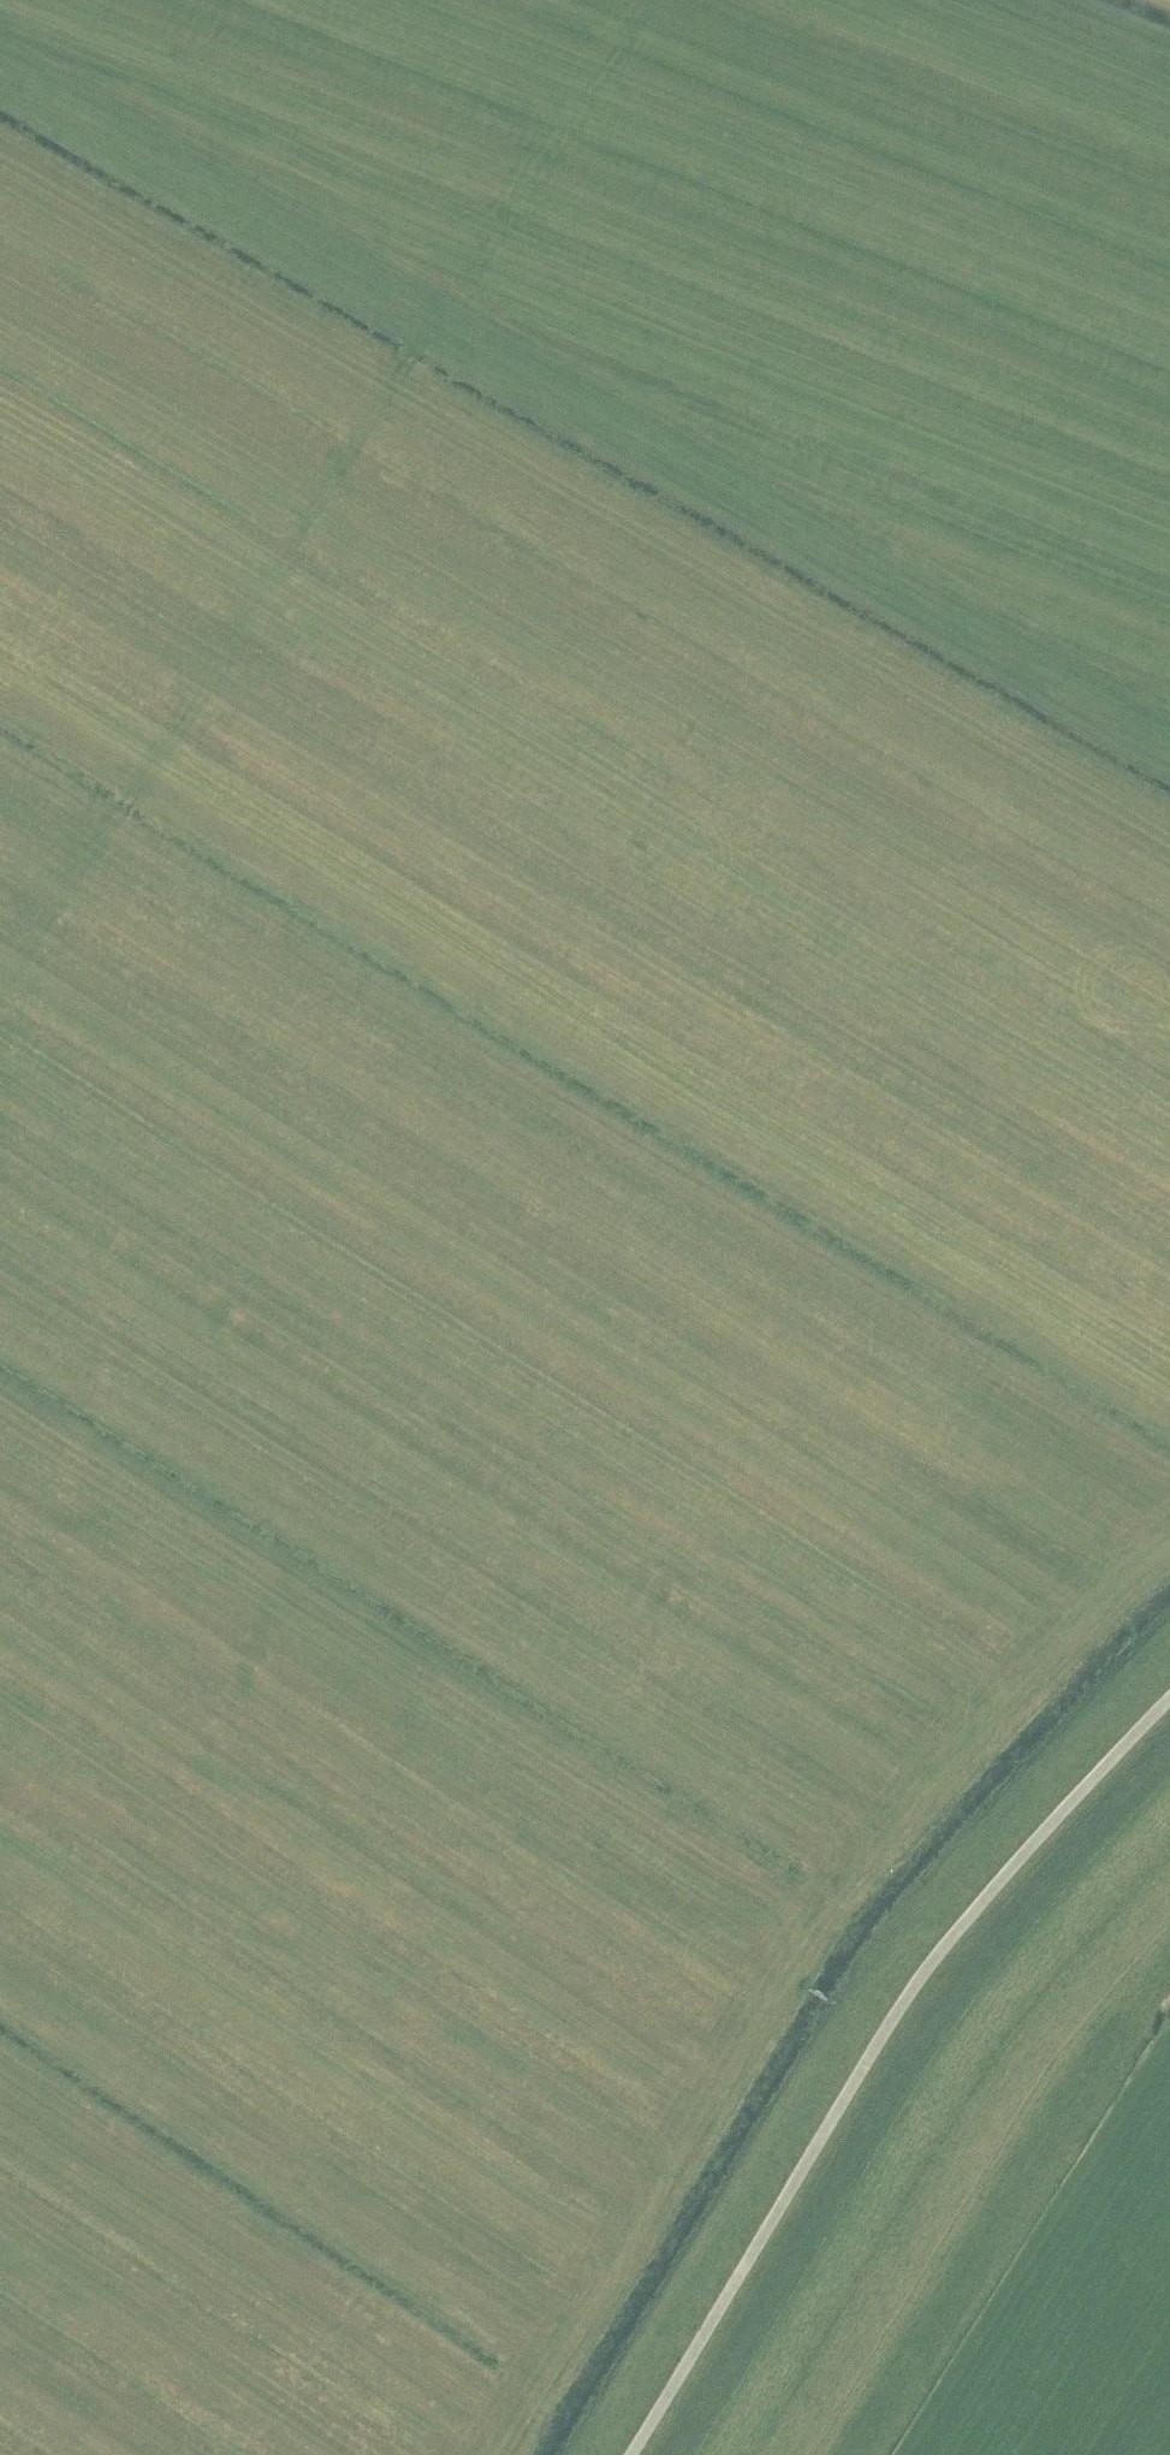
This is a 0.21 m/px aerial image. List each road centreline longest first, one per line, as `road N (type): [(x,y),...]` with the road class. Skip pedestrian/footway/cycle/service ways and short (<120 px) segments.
road 1 (unclassified): [(632,2454),(923,1976),(1169,1700)]

